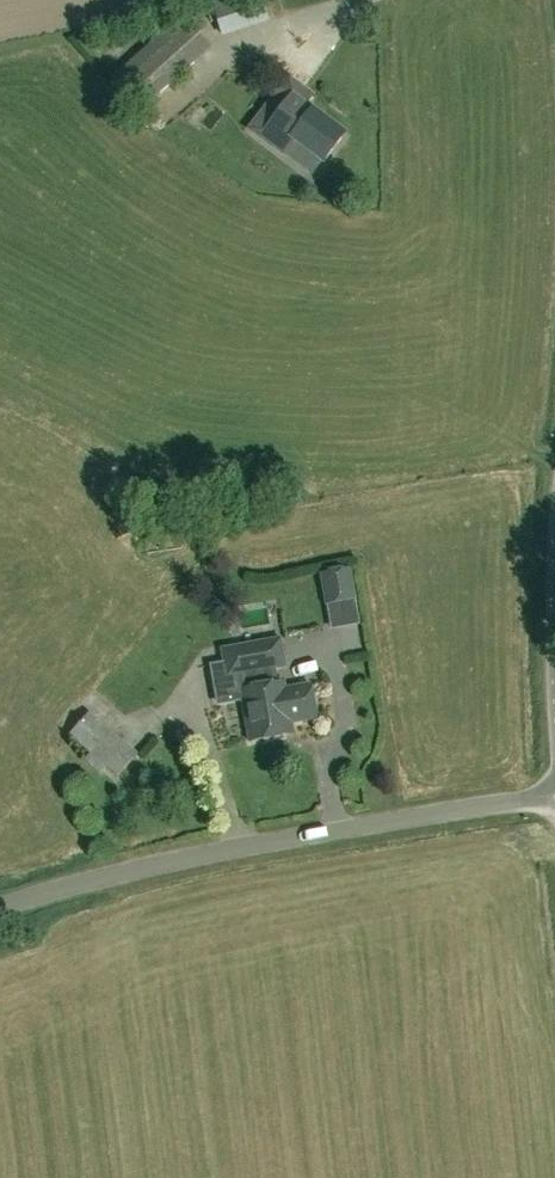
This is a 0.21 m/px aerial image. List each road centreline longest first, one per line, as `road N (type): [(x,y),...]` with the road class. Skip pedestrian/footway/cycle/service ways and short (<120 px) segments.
road 1 (unclassified): [(0,907),(217,850),(554,795)]

